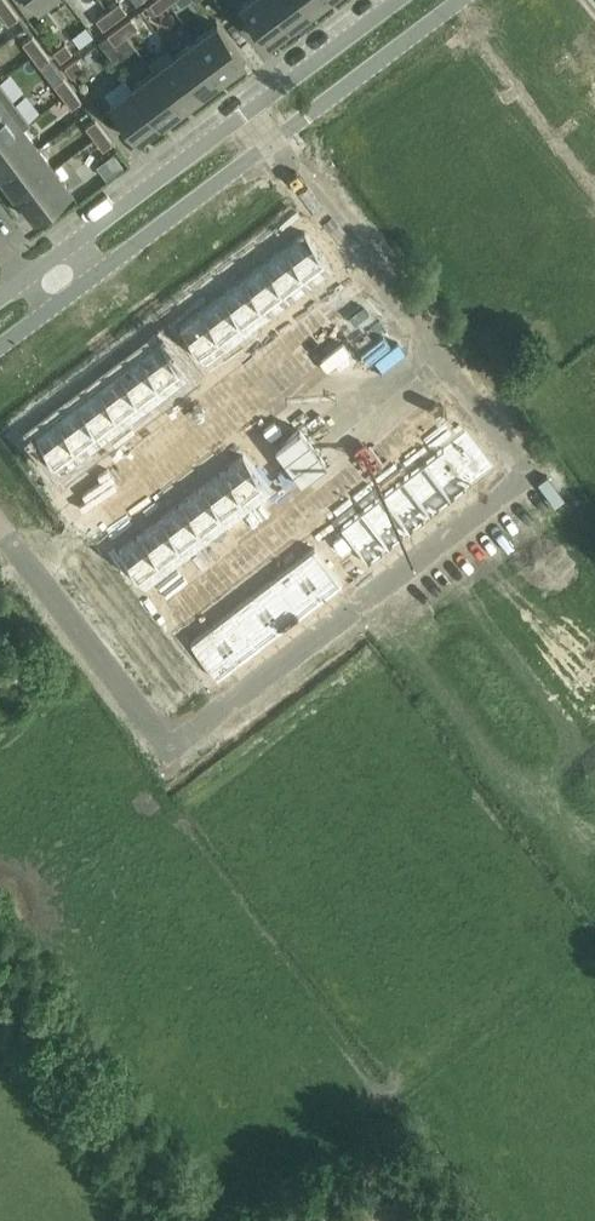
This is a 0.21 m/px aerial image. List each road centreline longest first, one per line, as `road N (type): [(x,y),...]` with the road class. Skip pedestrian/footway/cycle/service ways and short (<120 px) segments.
road 1 (residential): [(527,472),(172,748),(0,532)]
road 2 (residential): [(594,785),(322,993)]
road 3 (residential): [(48,311),(272,144)]
road 4 (residential): [(248,114),(27,280)]
road 5 (residential): [(272,144),(429,348)]
road 6 (residential): [(272,144),(463,0)]
road 7 (residential): [(279,464),(429,348)]
road 8 (residential): [(399,0),(248,114)]
road 9 (residential): [(429,348),(527,472)]

